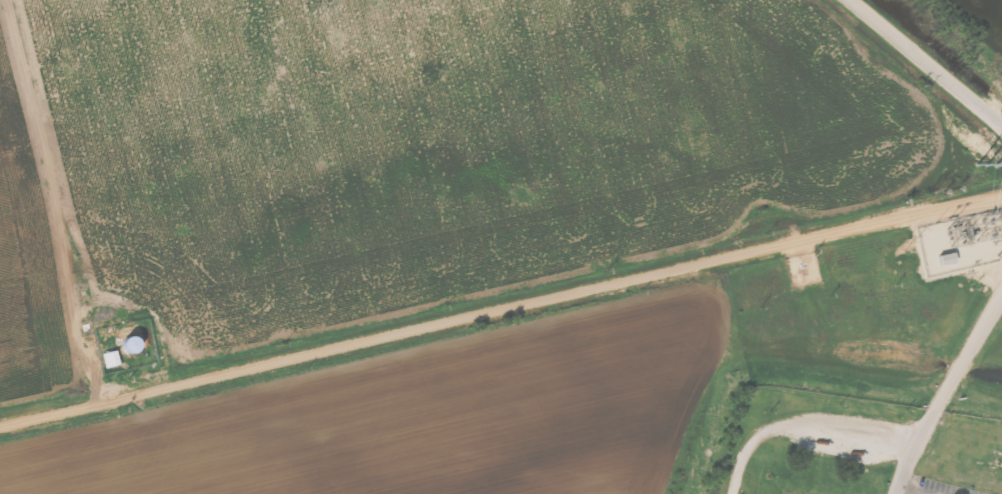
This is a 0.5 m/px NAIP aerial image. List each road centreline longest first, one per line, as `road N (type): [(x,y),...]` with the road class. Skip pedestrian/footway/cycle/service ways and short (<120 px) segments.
road 1 (residential): [(0,418),(1001,199)]
road 2 (residential): [(1001,288),(908,453),(788,416),(743,435),(725,493)]
road 3 (residential): [(95,395),(69,351),(0,63)]
road 4 (residential): [(1001,126),(847,0)]

